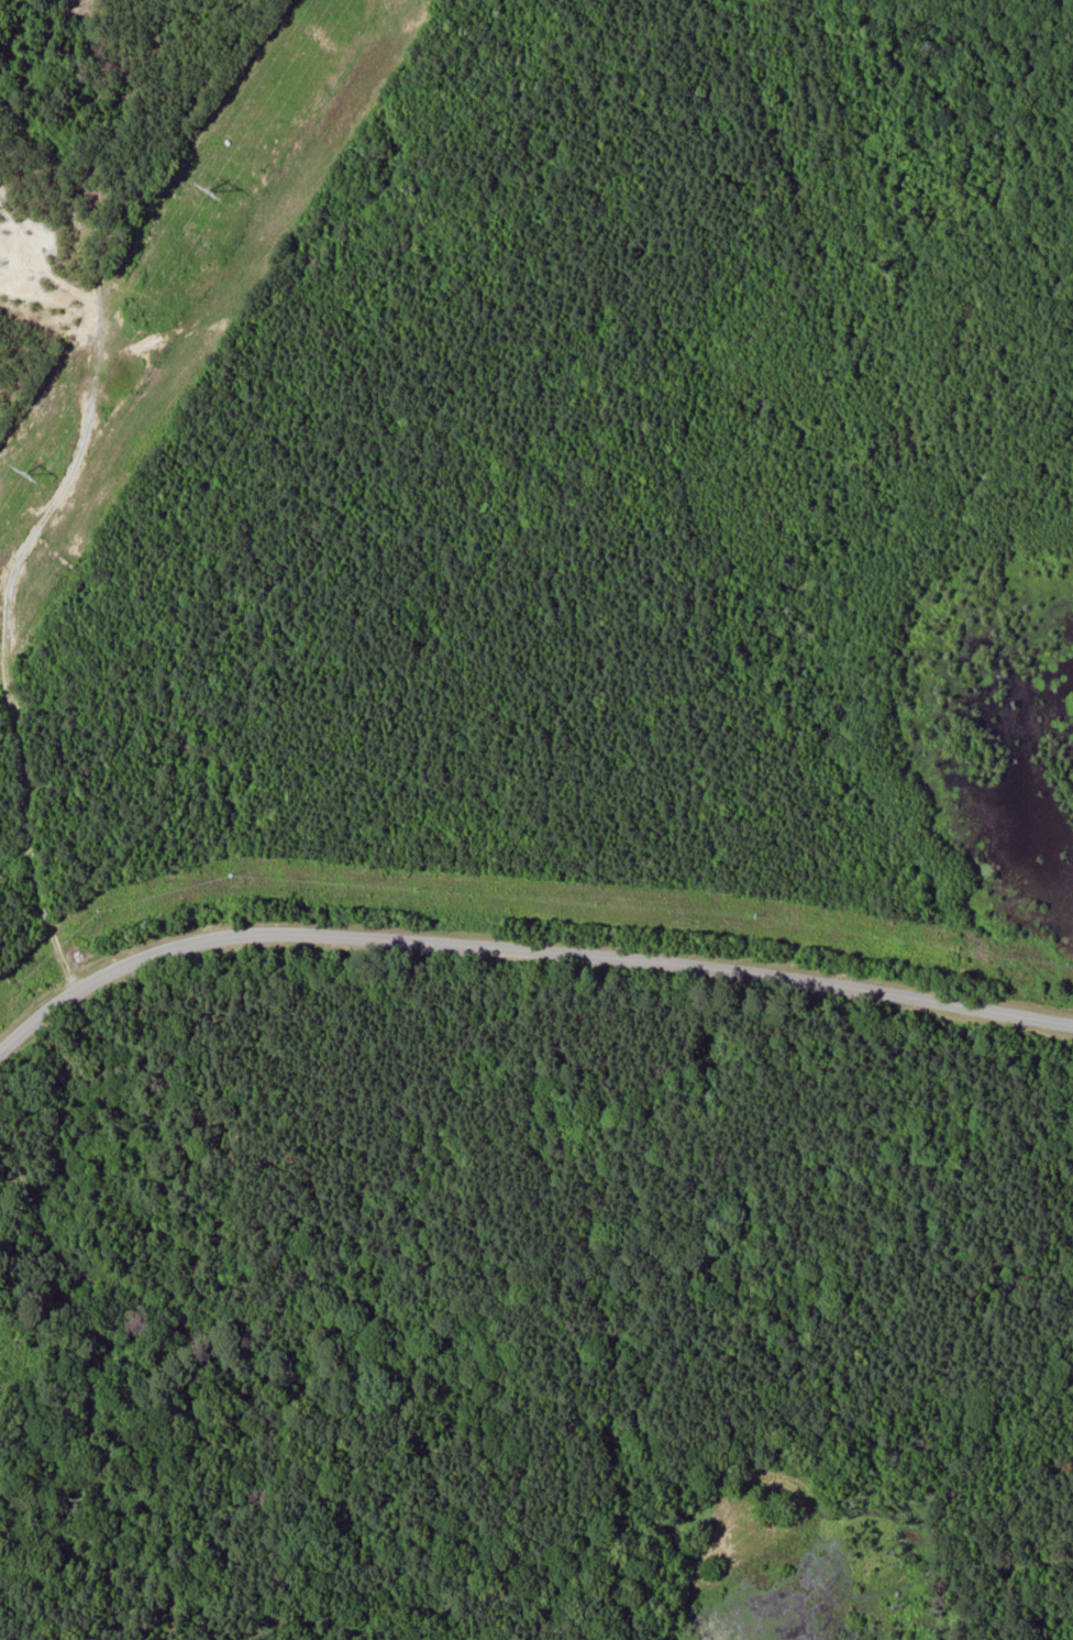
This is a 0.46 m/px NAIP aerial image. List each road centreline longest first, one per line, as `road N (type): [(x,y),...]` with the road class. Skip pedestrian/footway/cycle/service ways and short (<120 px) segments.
road 1 (primary): [(0,1052),(97,977),(164,945),(251,929),(761,972),(1072,1024)]

